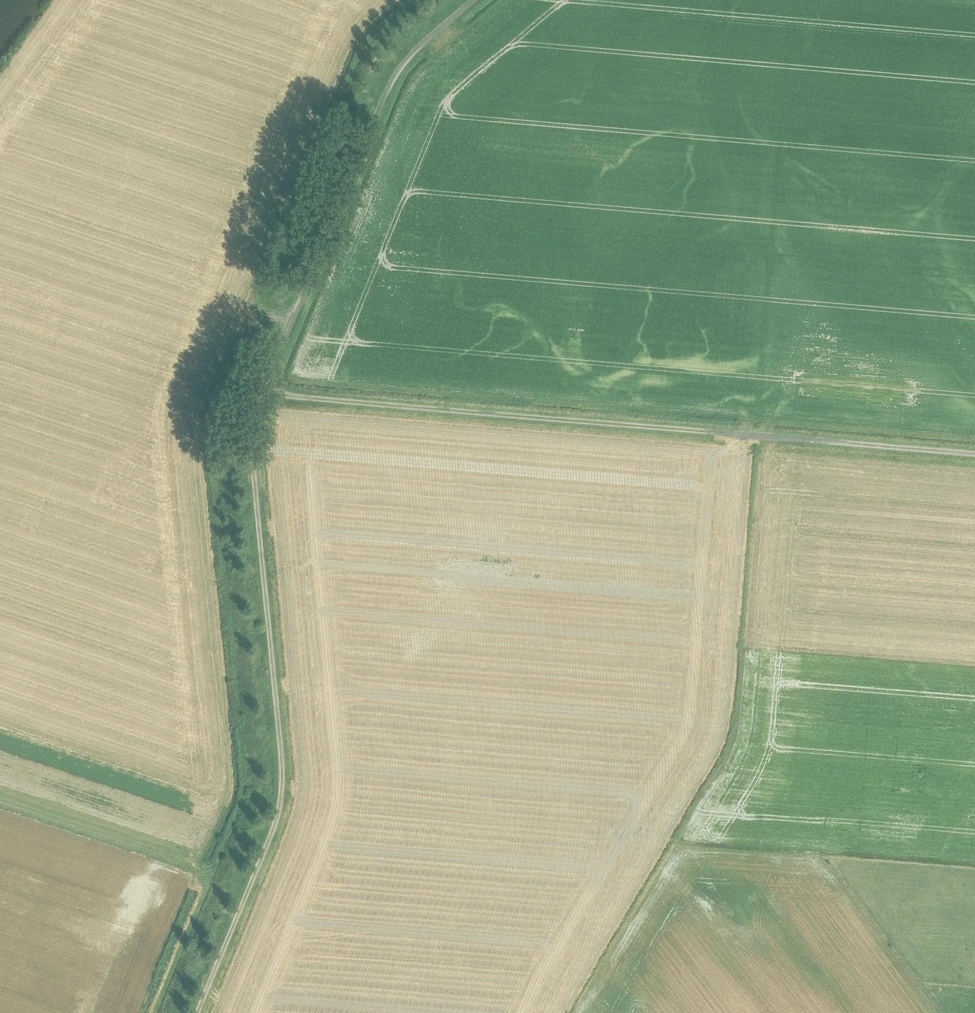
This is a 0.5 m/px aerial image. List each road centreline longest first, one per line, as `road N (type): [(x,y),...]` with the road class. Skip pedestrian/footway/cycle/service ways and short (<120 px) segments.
road 1 (track): [(974,455),(265,389)]
road 2 (track): [(265,389),(254,432),(274,795),(192,1012)]
road 3 (track): [(265,389),(393,71),(469,0)]

